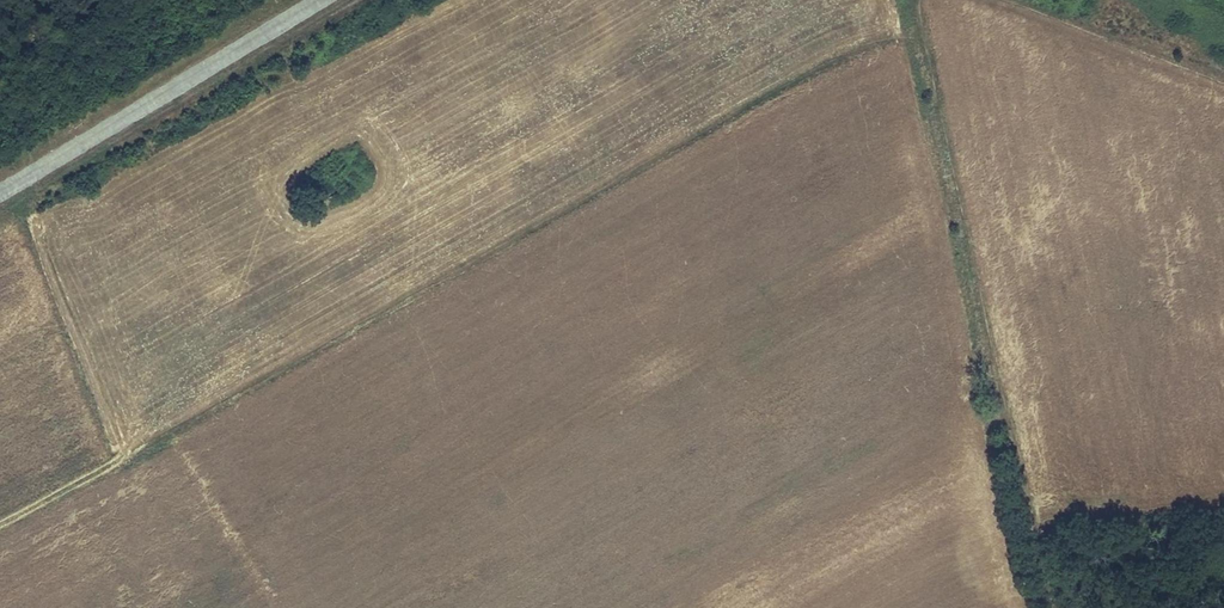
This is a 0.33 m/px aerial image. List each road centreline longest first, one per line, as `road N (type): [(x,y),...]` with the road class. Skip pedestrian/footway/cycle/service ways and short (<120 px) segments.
road 1 (track): [(930,34),(870,47),(0,528)]

